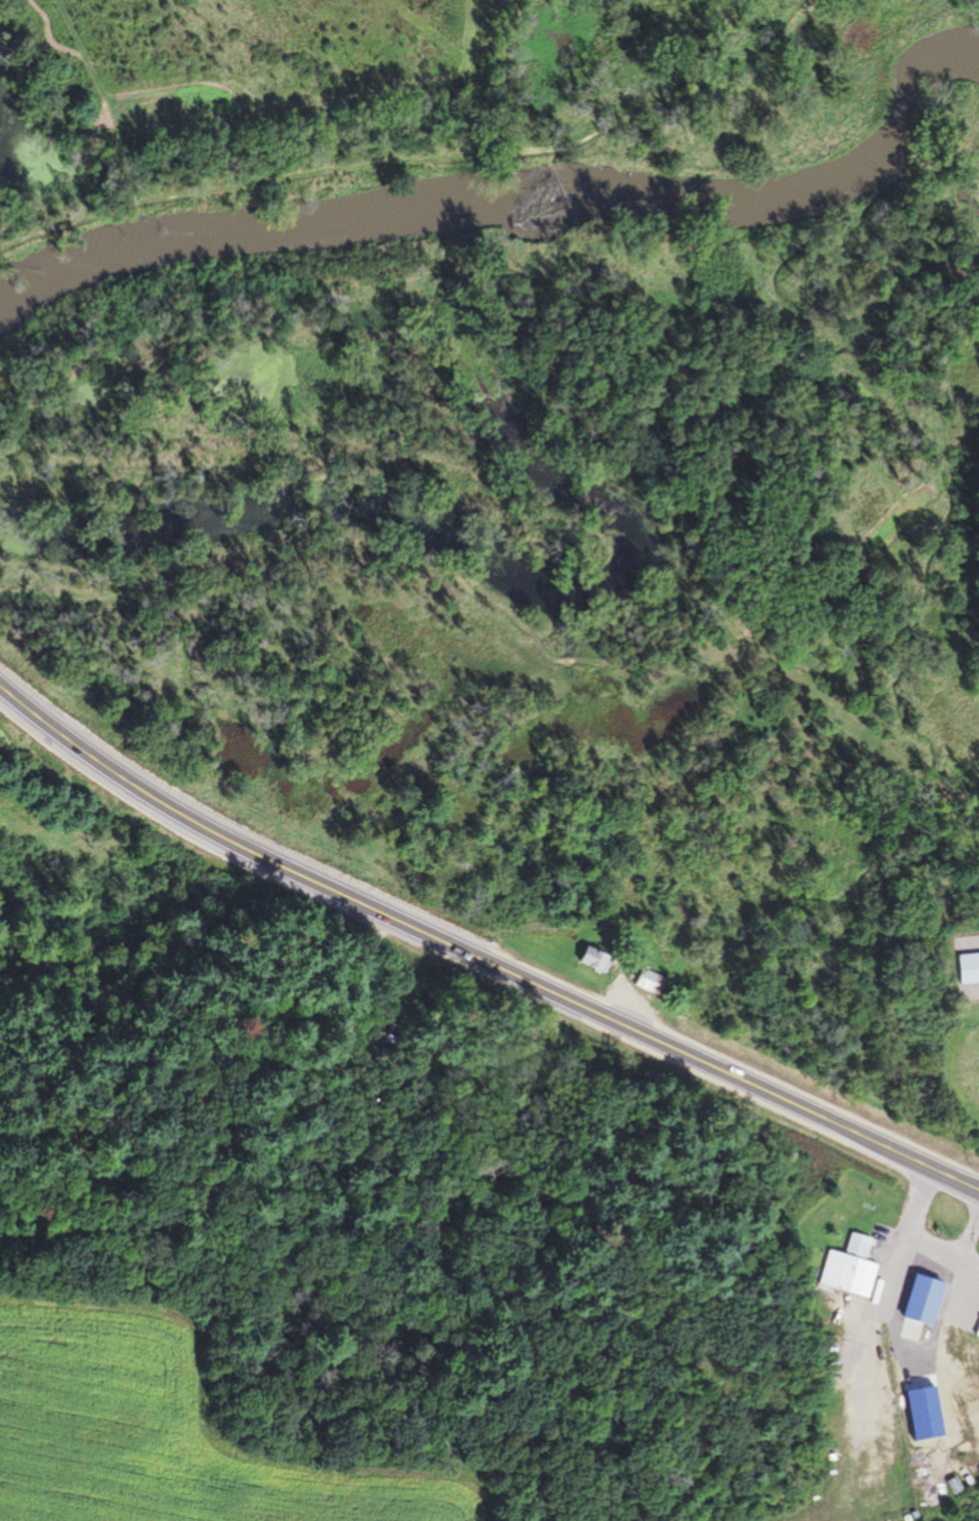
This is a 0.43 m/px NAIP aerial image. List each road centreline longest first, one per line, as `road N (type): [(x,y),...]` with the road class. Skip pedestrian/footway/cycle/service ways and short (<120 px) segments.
road 1 (primary): [(978,1189),(201,825),(0,686)]

